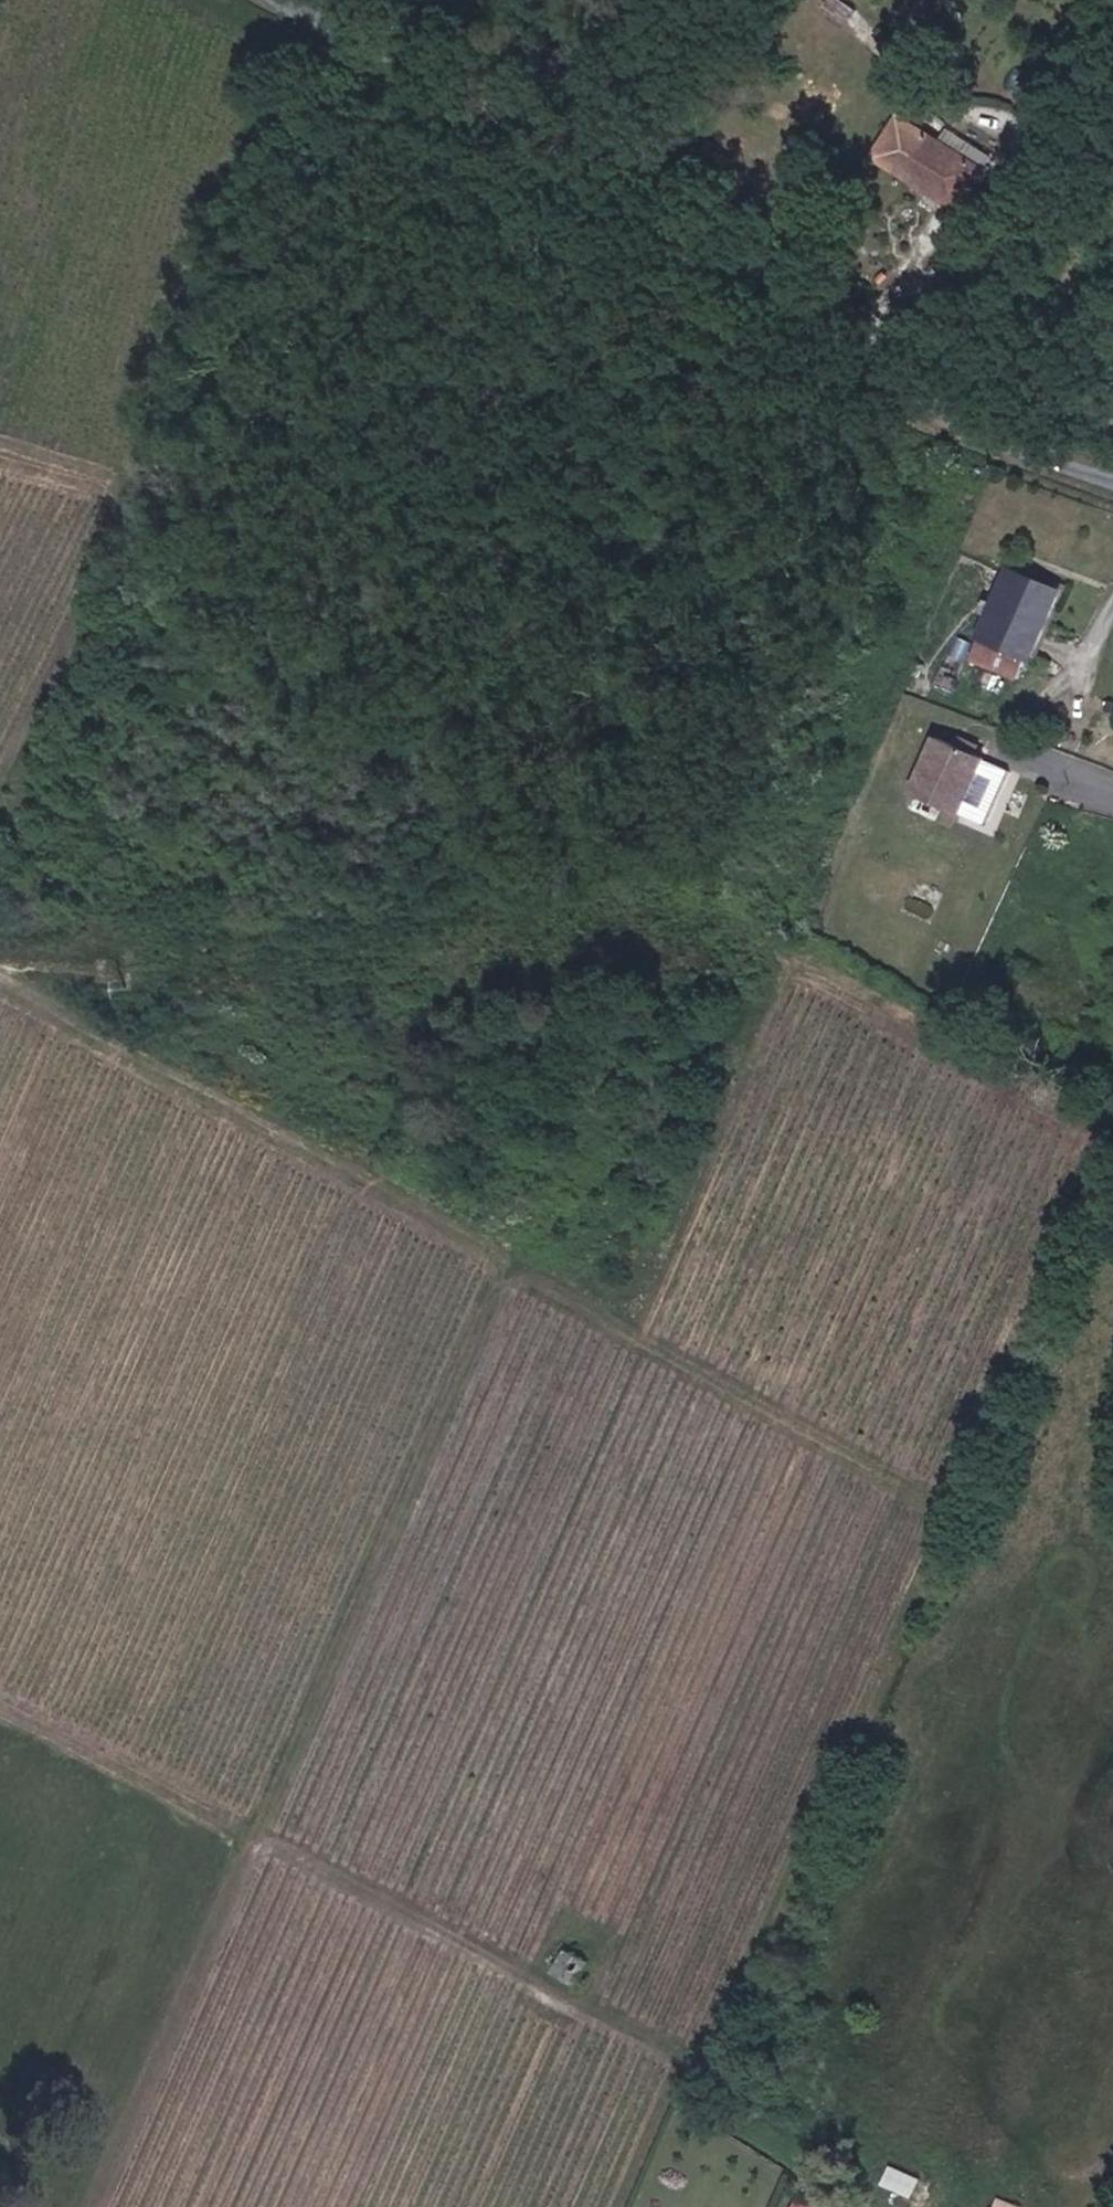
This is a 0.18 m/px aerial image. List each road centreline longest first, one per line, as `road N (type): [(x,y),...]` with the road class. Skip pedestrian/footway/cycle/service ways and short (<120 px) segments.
road 1 (unclassified): [(1112,479),(870,371),(286,0)]

